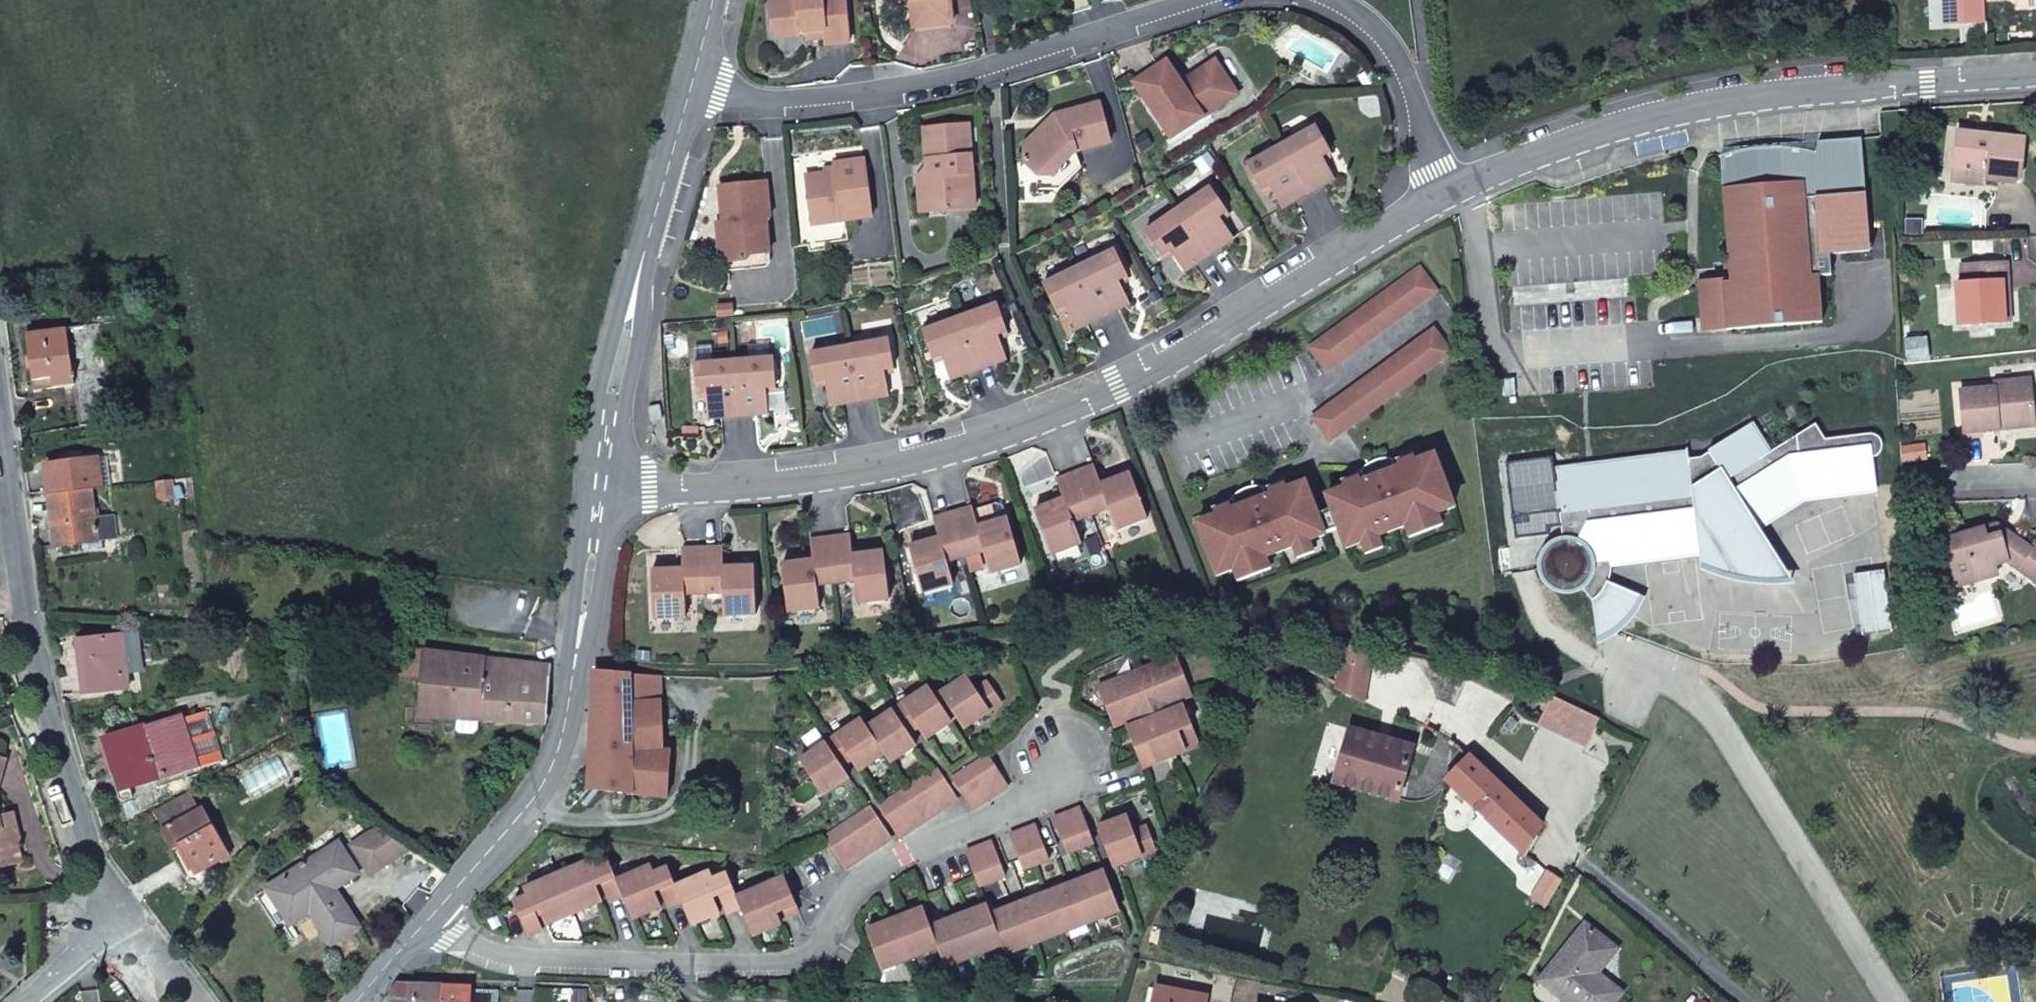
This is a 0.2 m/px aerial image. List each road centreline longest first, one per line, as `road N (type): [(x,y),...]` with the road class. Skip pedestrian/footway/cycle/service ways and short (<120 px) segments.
road 1 (residential): [(599,487),(877,472),(987,441),(1149,372),(1441,192)]
road 2 (residential): [(429,919),(513,957),(796,957),(823,950),(861,878),(1030,806),(1063,761)]
road 3 (residential): [(1441,192),(1625,116),(1805,85),(2035,70)]
road 4 (residential): [(692,86),(766,104),(863,102),(992,73),(1212,0)]
road 5 (residential): [(112,919),(22,605),(0,425)]
road 6 (residential): [(429,919),(515,822),(565,734),(599,487)]
road 7 (residential): [(1895,1001),(1783,801),(1716,707),(1631,652)]
road 8 (residential): [(599,487),(641,267),(692,86)]
road 9 (residential): [(1313,0),(1363,26),(1415,102),(1441,192)]

